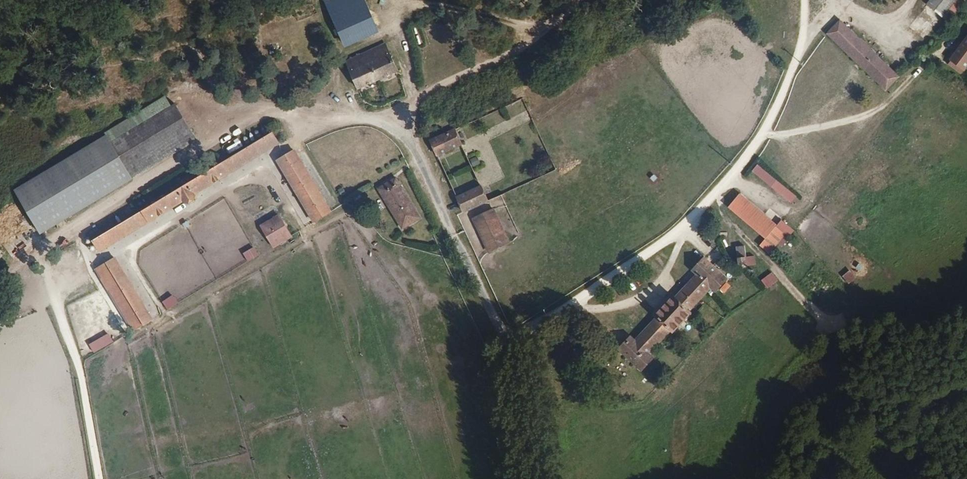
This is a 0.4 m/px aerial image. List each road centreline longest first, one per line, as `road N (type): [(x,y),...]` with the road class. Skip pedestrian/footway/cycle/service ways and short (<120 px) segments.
road 1 (unclassified): [(540,478),(499,332),(454,236)]

